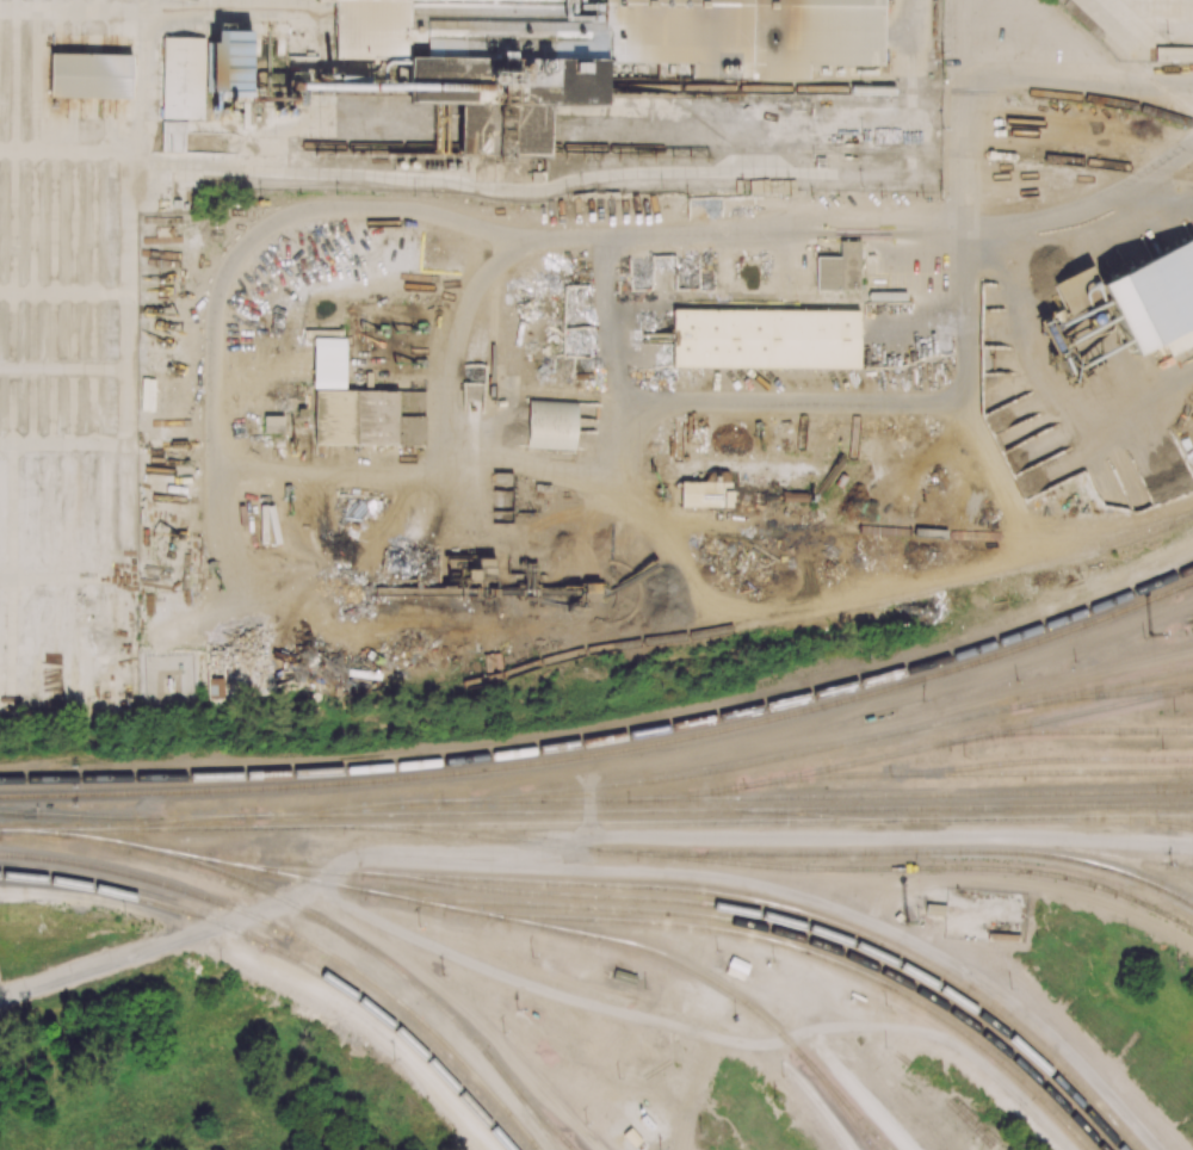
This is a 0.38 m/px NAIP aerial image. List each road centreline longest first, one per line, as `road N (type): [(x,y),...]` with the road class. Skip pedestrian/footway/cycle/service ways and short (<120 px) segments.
road 1 (residential): [(0,998),(288,902),(364,854),(526,849),(564,837),(1192,845)]

